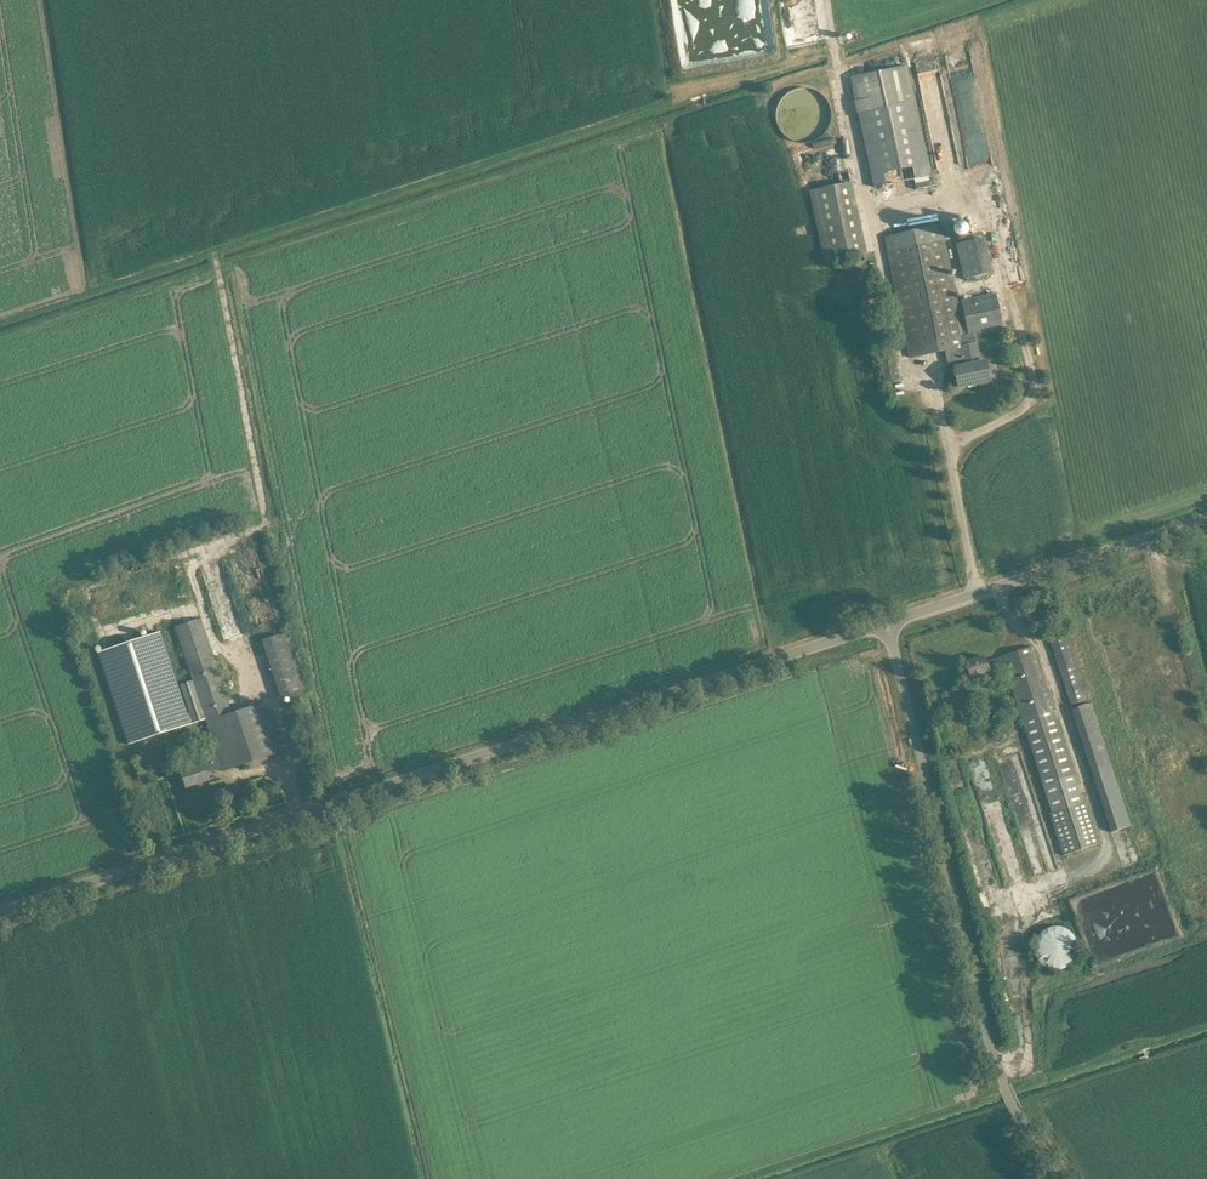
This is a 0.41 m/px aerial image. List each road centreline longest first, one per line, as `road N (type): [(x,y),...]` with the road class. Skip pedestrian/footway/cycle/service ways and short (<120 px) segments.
road 1 (unclassified): [(0,915),(888,624)]
road 2 (unclassified): [(1057,1178),(993,1059),(888,624)]
road 3 (track): [(907,378),(826,0)]
road 4 (track): [(192,558),(265,527),(218,241)]
road 5 (unclassified): [(888,624),(1206,522)]

